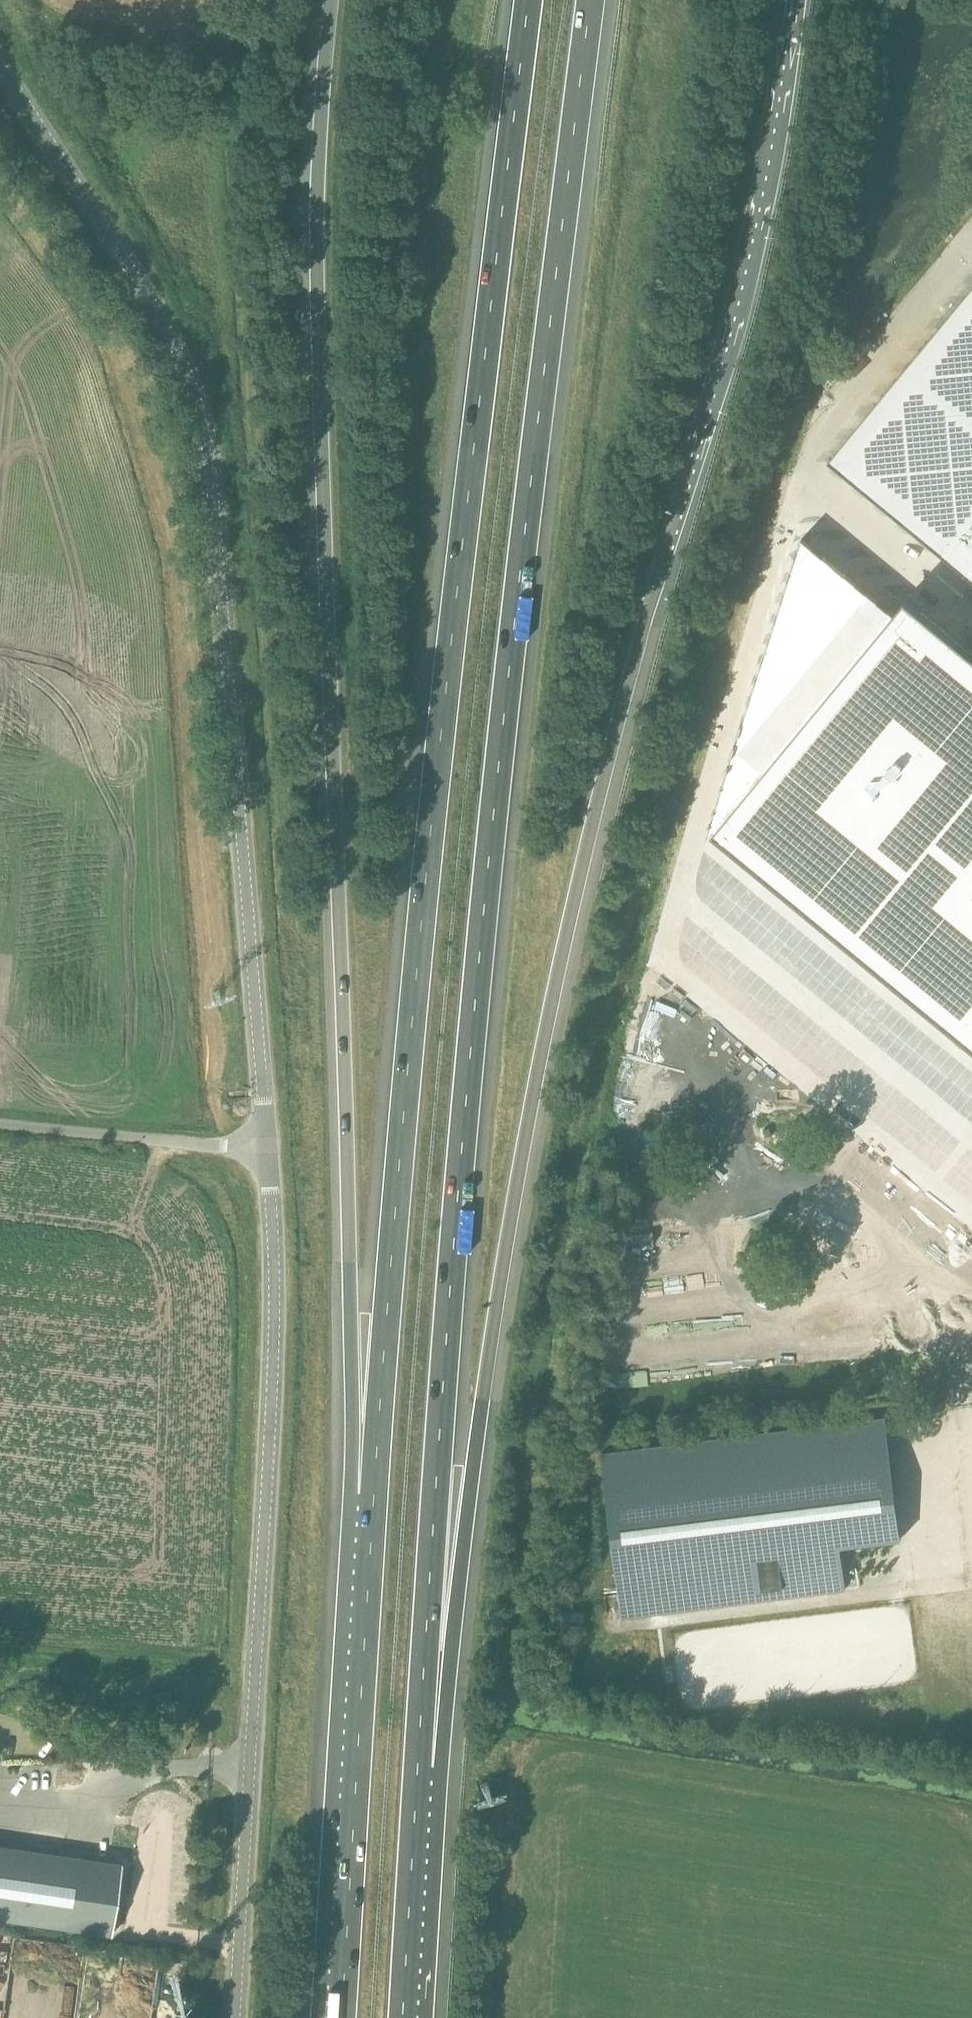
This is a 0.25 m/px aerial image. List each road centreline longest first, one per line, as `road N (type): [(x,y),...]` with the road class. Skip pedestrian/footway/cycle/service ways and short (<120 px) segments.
road 1 (motorway): [(419,1766),(541,1060),(601,788),(732,332),(772,152),(793,0)]
road 2 (motorway): [(419,1766),(447,1334),(500,755),(591,0)]
road 3 (motorway): [(529,0),(442,733),(375,1496)]
road 4 (motorway): [(331,0),(318,231),(322,416),(353,1361),(375,1496)]
road 5 (unclassified): [(266,1150),(200,411),(159,314),(0,65)]
road 6 (unclassified): [(228,2017),(266,1517),(274,1263),(266,1150)]
road 7 (motorway): [(375,1496),(342,2017)]
road 8 (unclassified): [(266,1150),(0,1122)]
road 9 (motorway): [(403,2017),(419,1766)]

